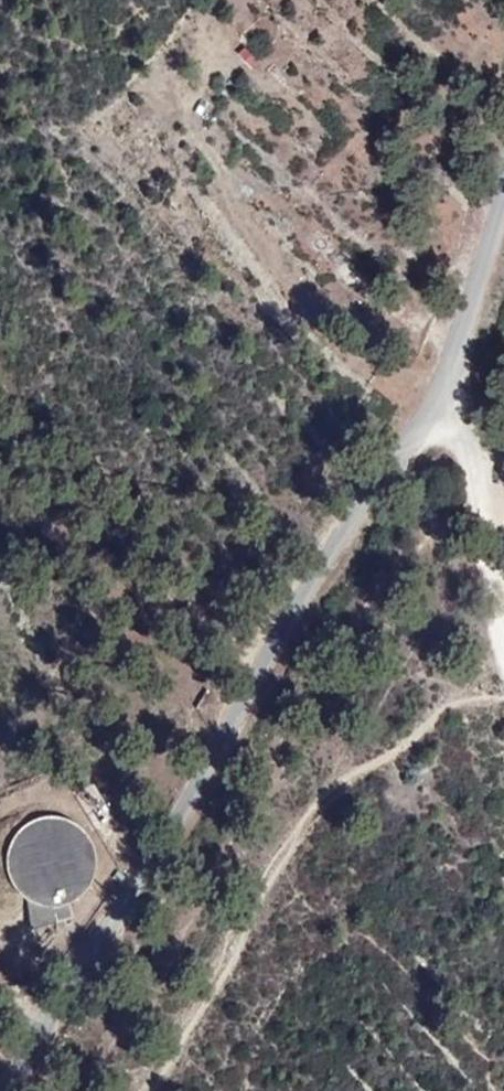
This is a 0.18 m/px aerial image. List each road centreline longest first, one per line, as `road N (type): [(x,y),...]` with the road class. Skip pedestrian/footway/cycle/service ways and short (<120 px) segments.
road 1 (unclassified): [(444,388),(308,589),(180,818),(8,1090)]
road 2 (track): [(152,1090),(503,504)]
road 3 (unclassified): [(503,594),(444,388)]
road 4 (unclassified): [(503,198),(444,388)]

